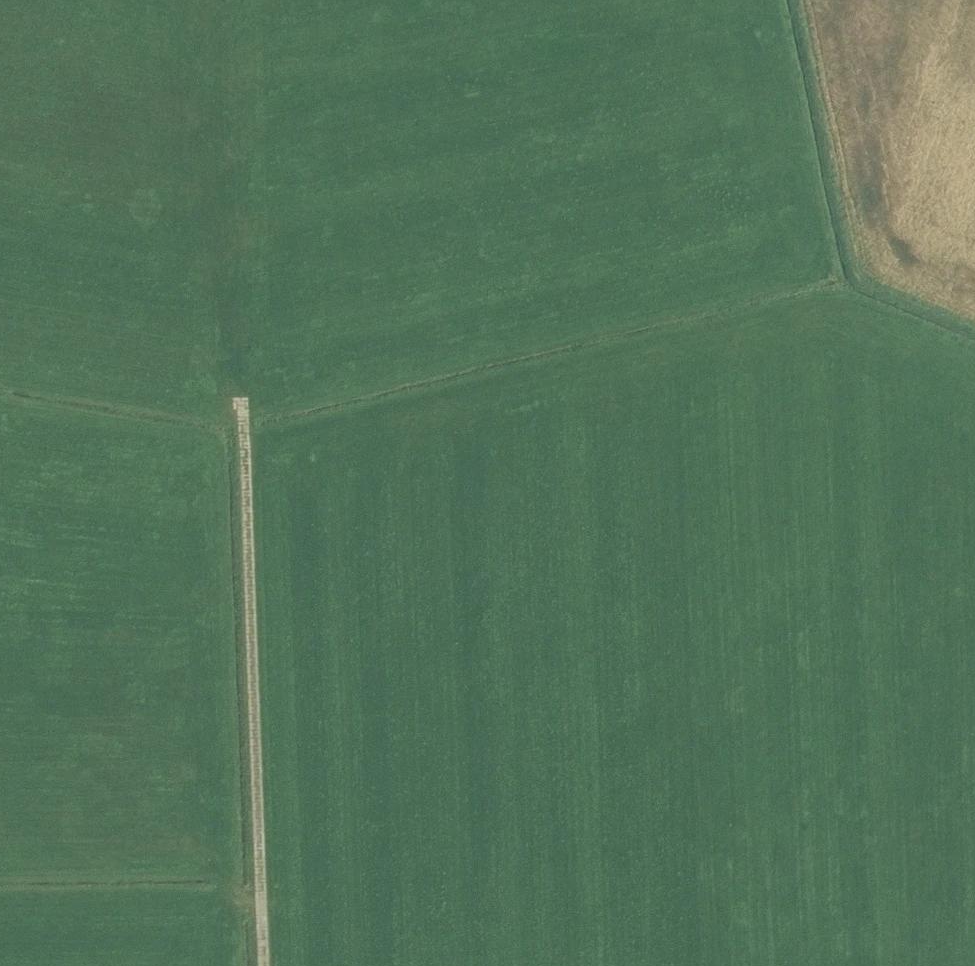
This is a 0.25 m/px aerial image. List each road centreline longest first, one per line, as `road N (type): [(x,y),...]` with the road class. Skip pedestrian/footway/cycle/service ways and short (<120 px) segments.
road 1 (track): [(242,397),(266,965)]

